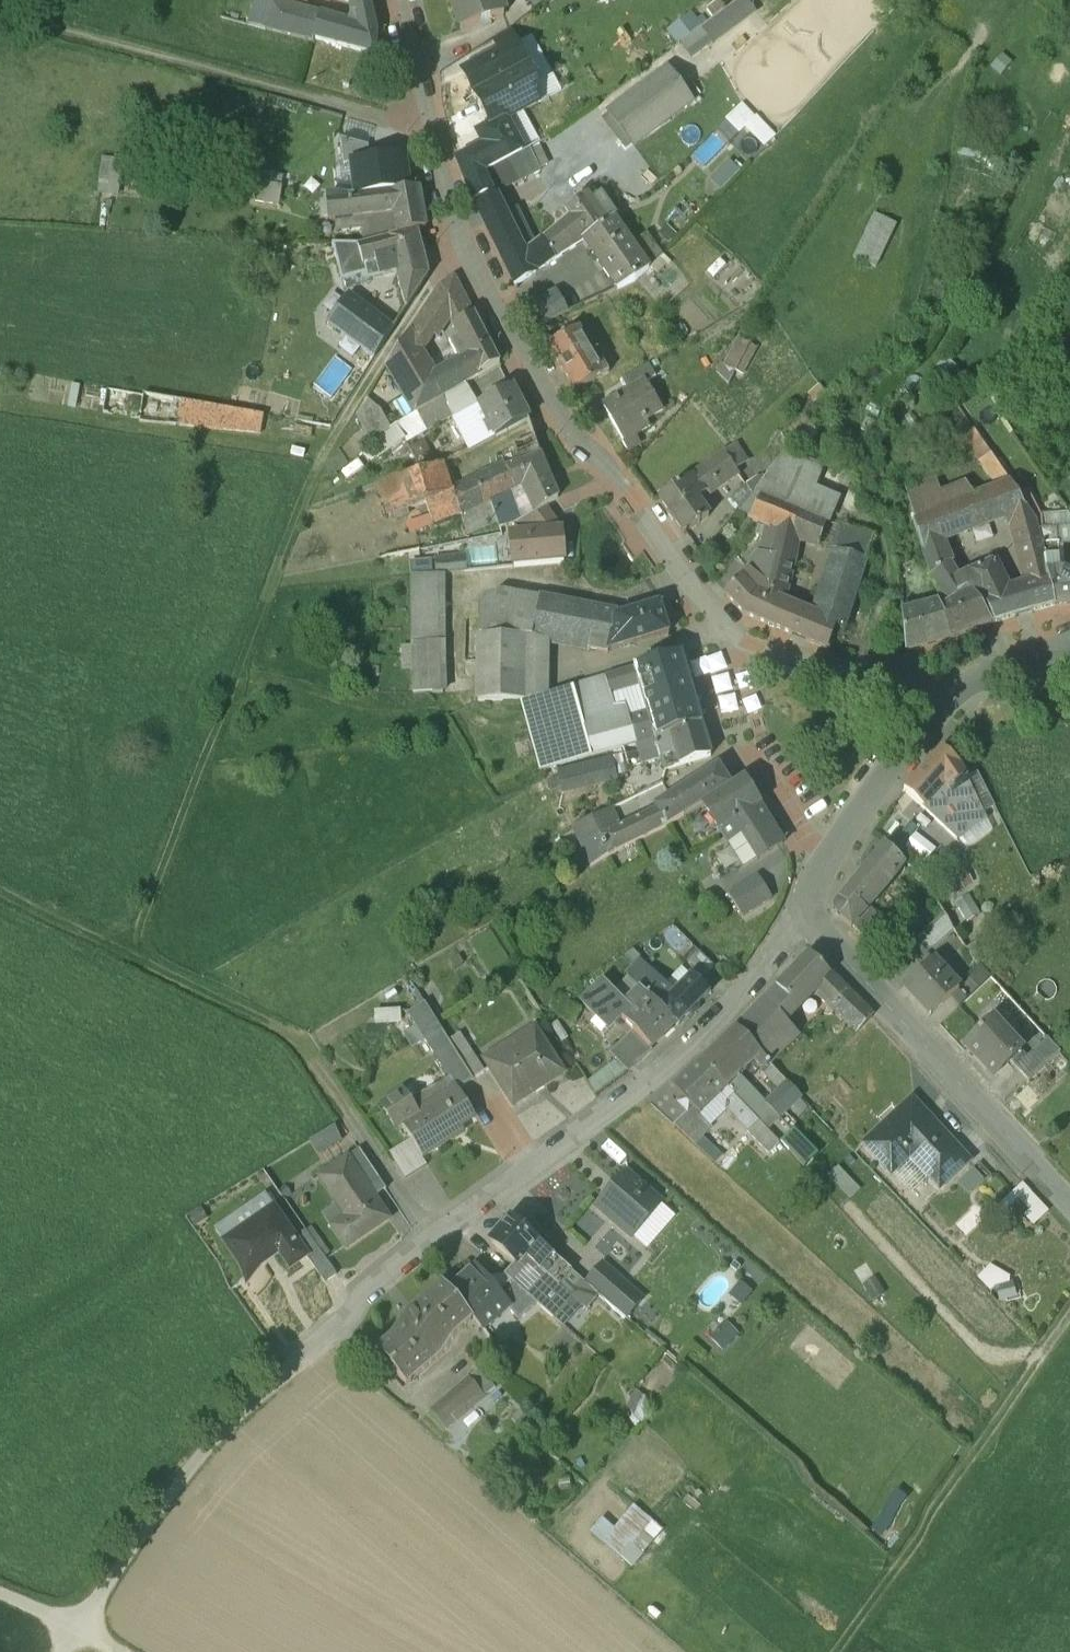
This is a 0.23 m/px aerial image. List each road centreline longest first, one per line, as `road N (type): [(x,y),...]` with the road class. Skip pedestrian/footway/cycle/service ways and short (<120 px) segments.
road 1 (track): [(467,256),(444,265),(309,481),(239,683),(127,957)]
road 2 (residential): [(275,1366),(370,1284),(675,1057),(813,919)]
road 3 (track): [(435,1239),(302,1041),(0,895)]
road 4 (residential): [(933,714),(880,681),(821,670),(734,629),(653,530),(612,466),(578,450),(529,360)]
road 5 (track): [(425,117),(396,120),(0,16)]
road 6 (track): [(827,1651),(1069,1324)]
road 7 (residential): [(529,360),(461,245),(400,0)]
road 8 (tertiary): [(1069,1201),(844,962),(813,919)]
road 9 (track): [(78,1623),(198,1442),(275,1366)]
road 10 (residential): [(813,919),(811,882),(933,714)]
road 11 (track): [(241,675),(385,714),(426,710),(456,698),(457,687)]
road 12 (residential): [(933,714),(1019,662),(1069,648)]

